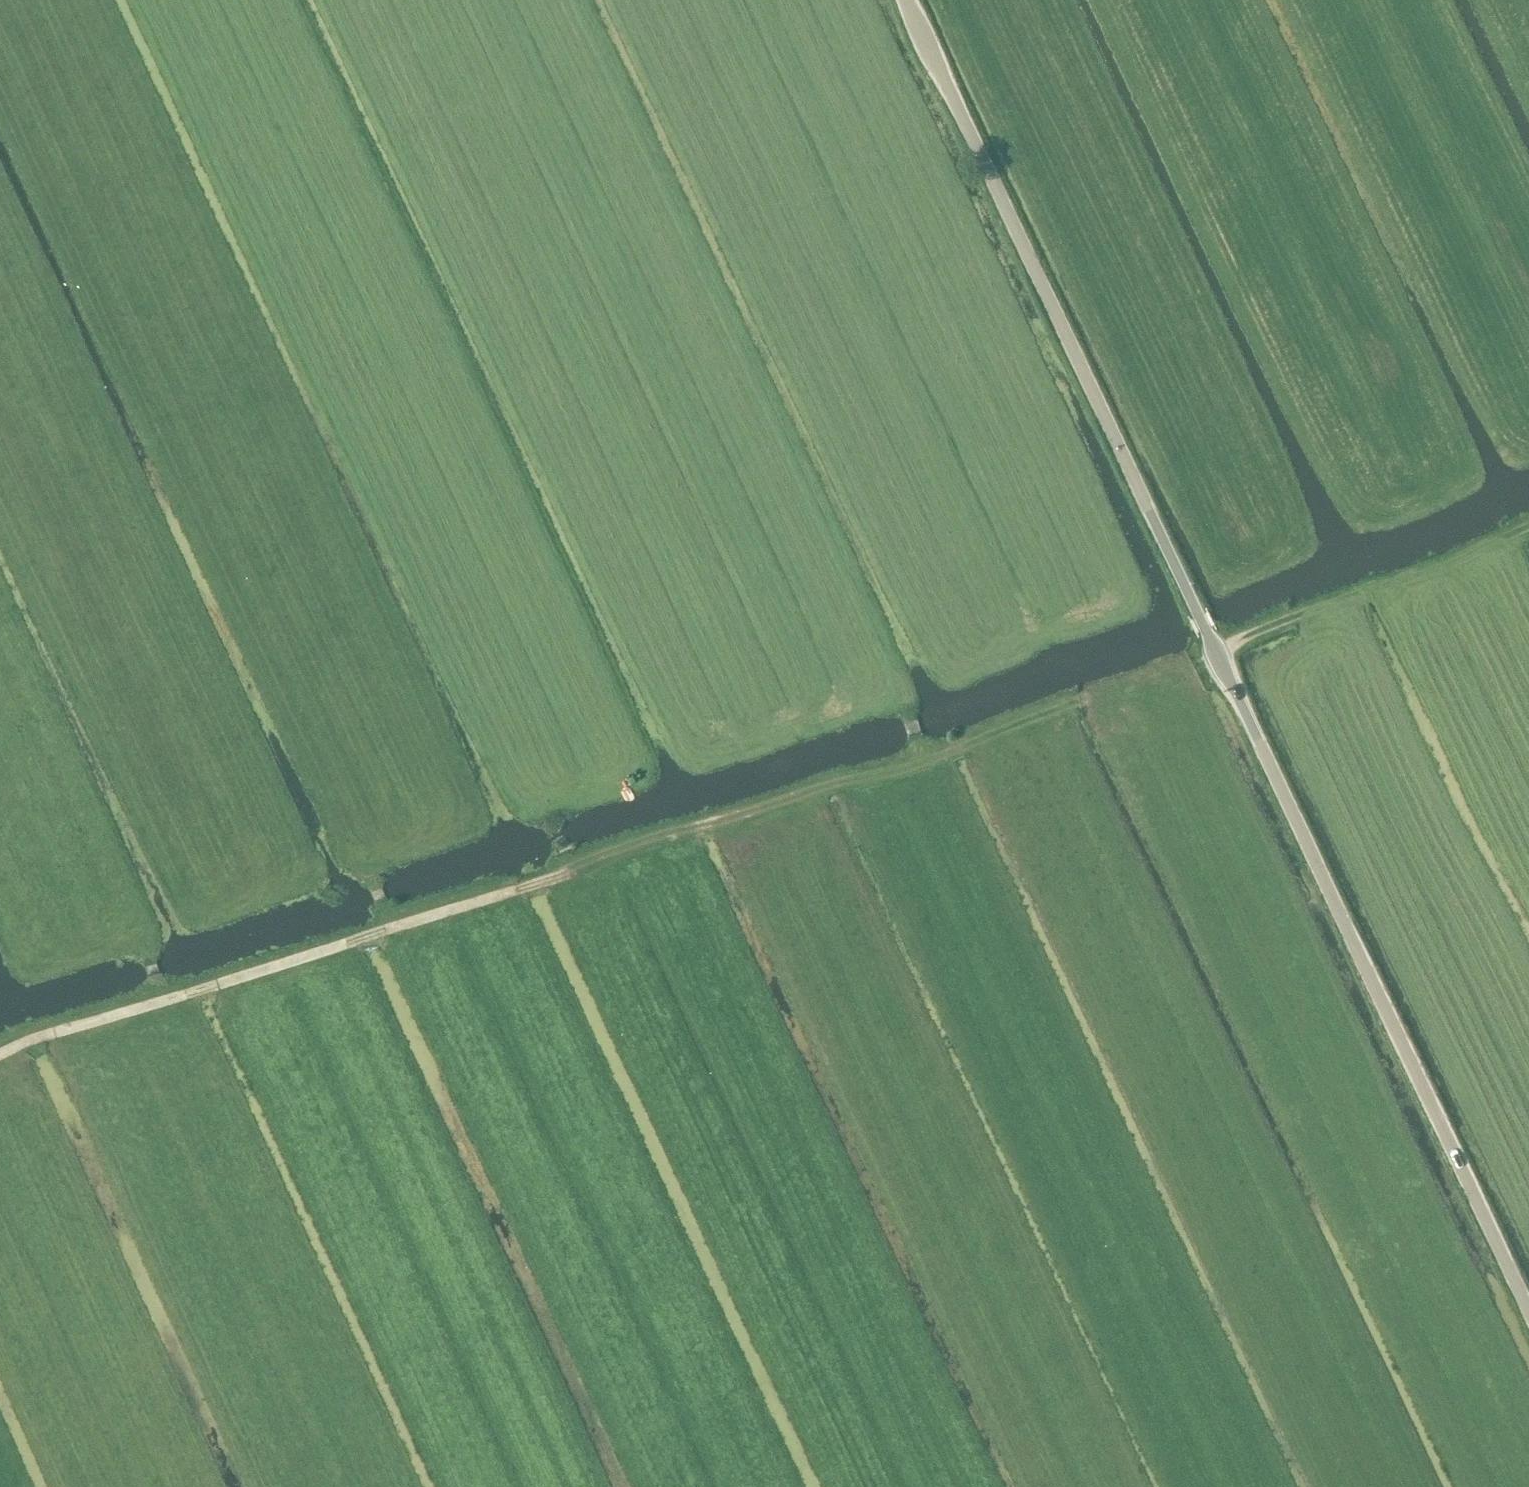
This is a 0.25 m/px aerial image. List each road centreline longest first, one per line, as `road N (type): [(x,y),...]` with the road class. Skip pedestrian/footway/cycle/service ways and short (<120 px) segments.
road 1 (unclassified): [(1528,1303),(907,0)]
road 2 (track): [(0,1056),(573,872)]
road 3 (track): [(1217,653),(1528,522)]

